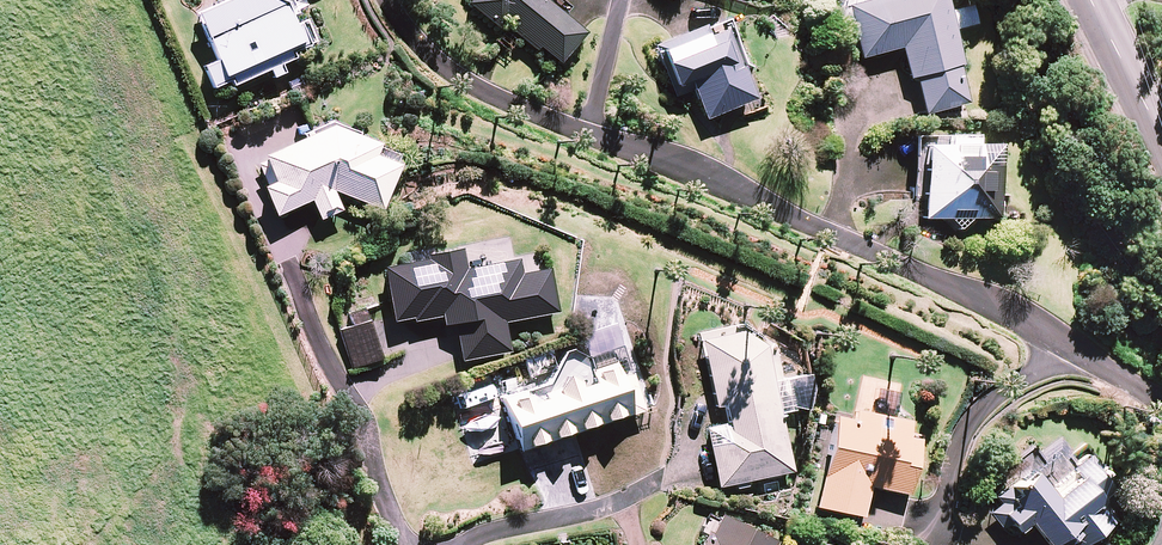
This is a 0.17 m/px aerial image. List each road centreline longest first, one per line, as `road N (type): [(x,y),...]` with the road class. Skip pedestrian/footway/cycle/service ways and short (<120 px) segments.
road 1 (residential): [(391,0),(455,72),(498,95),(710,176),(995,311),(1161,402)]
road 2 (residential): [(404,544),(368,488),(351,408),(280,265)]
road 3 (residential): [(473,544),(653,490)]
road 4 (residential): [(1161,134),(1090,0)]

